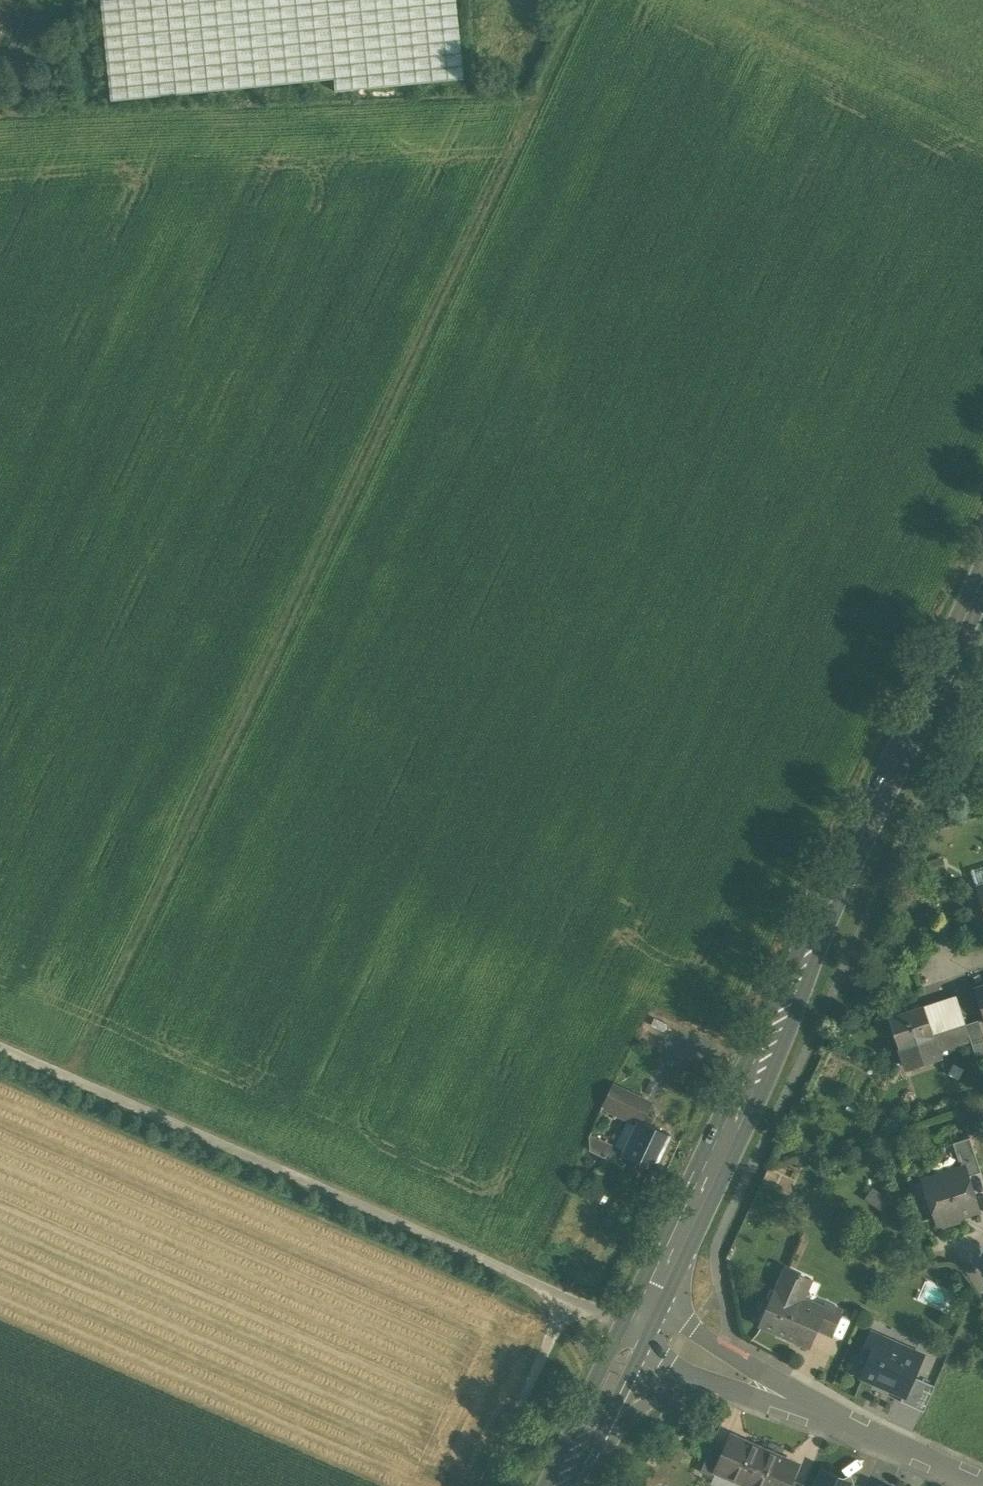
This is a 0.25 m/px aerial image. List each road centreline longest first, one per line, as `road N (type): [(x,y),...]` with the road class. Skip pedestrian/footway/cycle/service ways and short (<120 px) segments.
road 1 (track): [(72,1074),(585,0)]
road 2 (primary): [(638,1334),(982,576)]
road 3 (track): [(0,1043),(638,1334)]
road 4 (residential): [(729,1377),(979,1485)]
road 5 (track): [(565,1299),(476,1485)]
road 6 (primary): [(599,1419),(655,1395),(729,1377)]

